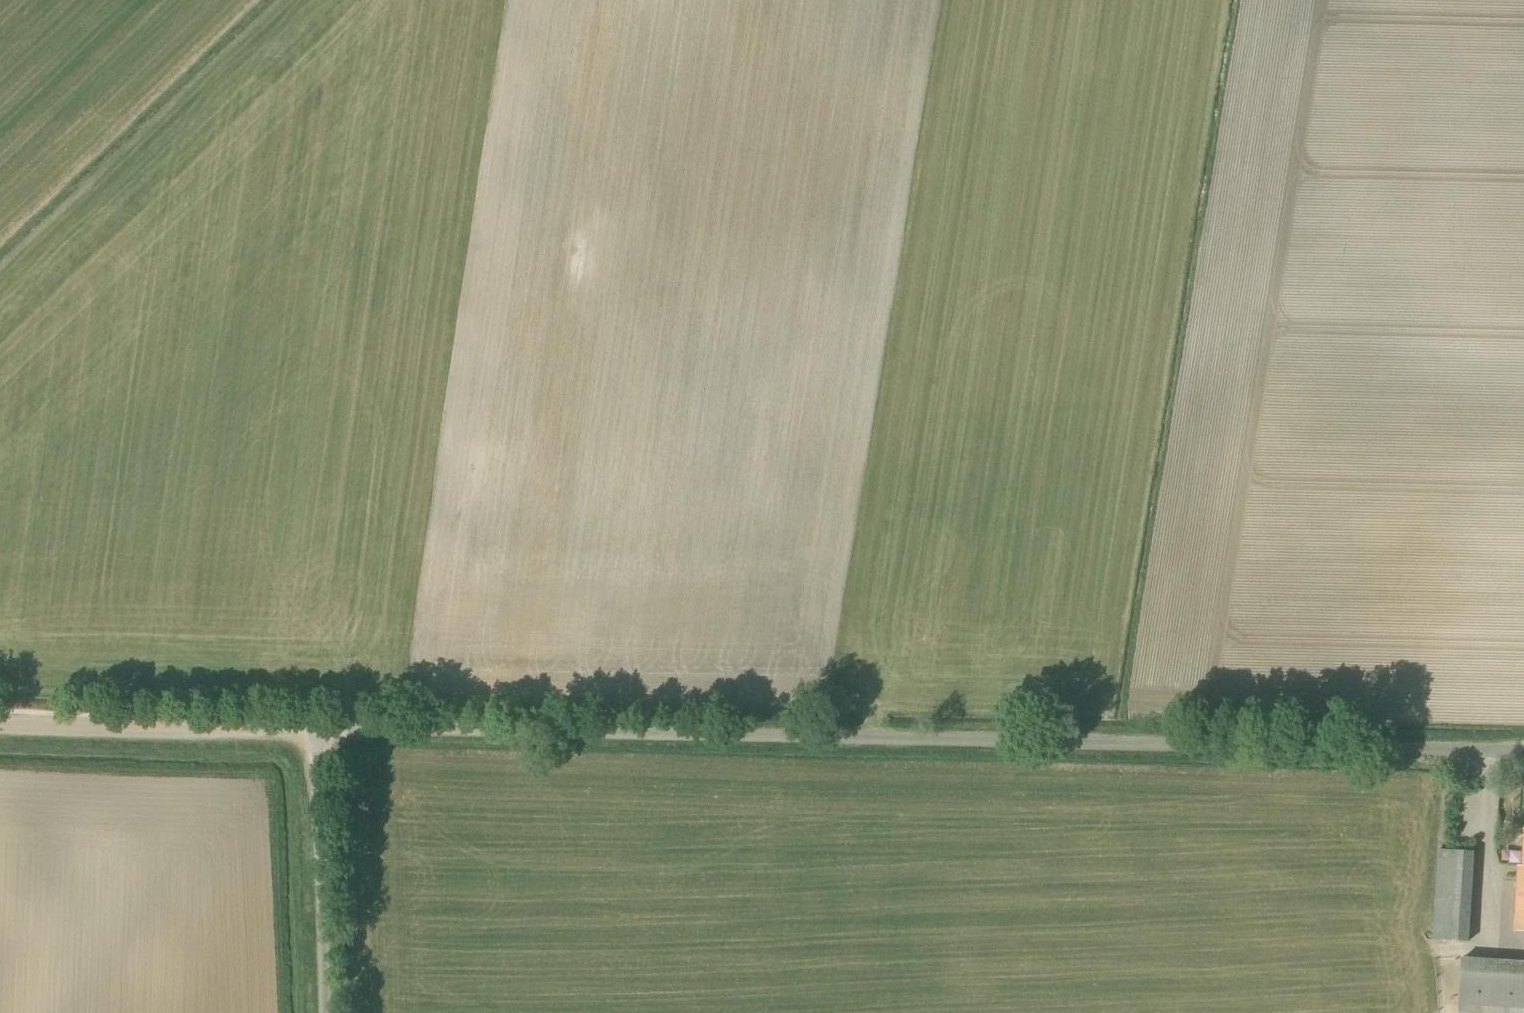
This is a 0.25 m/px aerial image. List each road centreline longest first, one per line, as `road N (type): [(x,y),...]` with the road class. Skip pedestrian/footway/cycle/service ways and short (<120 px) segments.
road 1 (unclassified): [(1523,741),(362,725)]
road 2 (track): [(0,723),(326,732)]
road 3 (unclassified): [(331,1012),(326,732),(362,725)]

